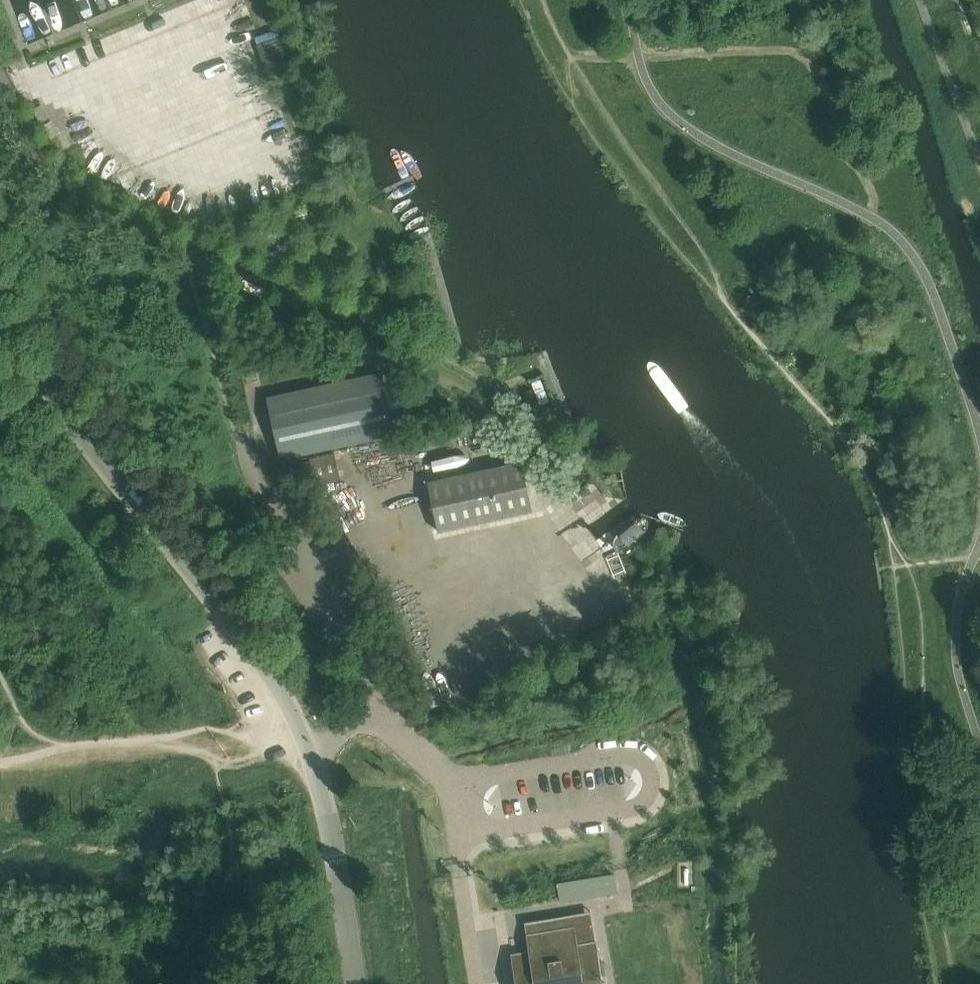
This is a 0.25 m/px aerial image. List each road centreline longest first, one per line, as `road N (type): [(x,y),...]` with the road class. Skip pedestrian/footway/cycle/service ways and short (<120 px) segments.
road 1 (unclassified): [(354,983),(324,798),(301,731),(242,637),(73,419),(0,302)]
road 2 (track): [(0,764),(61,747),(137,744),(309,754)]

